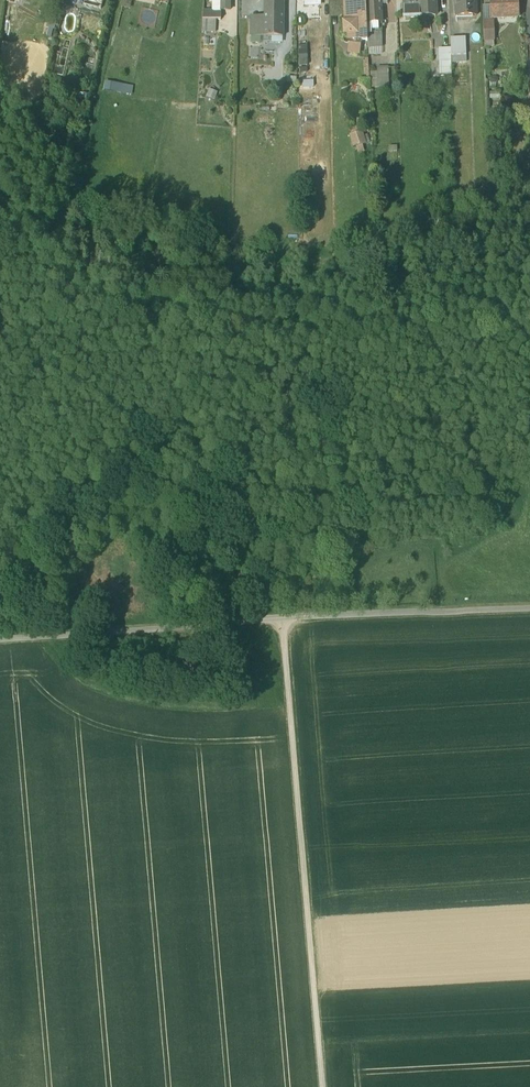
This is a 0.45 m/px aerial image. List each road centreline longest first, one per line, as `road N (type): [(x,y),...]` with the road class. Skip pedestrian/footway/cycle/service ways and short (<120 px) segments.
road 1 (track): [(282,613),(325,1086)]
road 2 (unclassified): [(282,613),(0,633)]

